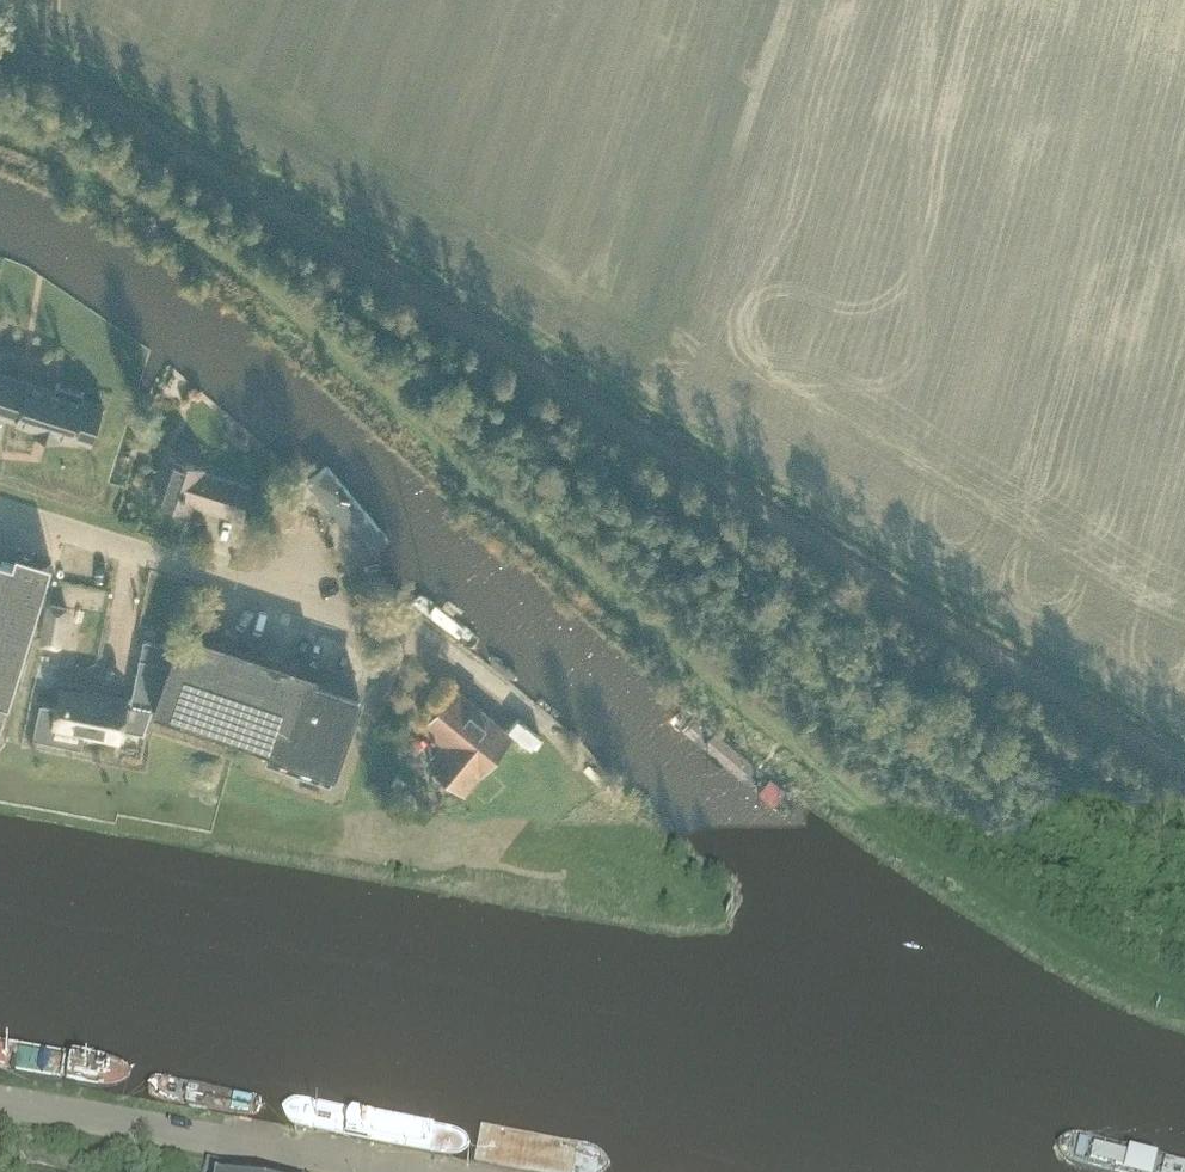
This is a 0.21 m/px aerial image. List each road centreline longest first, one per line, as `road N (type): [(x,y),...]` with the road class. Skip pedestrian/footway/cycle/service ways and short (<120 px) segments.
road 1 (unclassified): [(0,508),(409,642)]
road 2 (unclassified): [(387,1171),(0,1100)]

